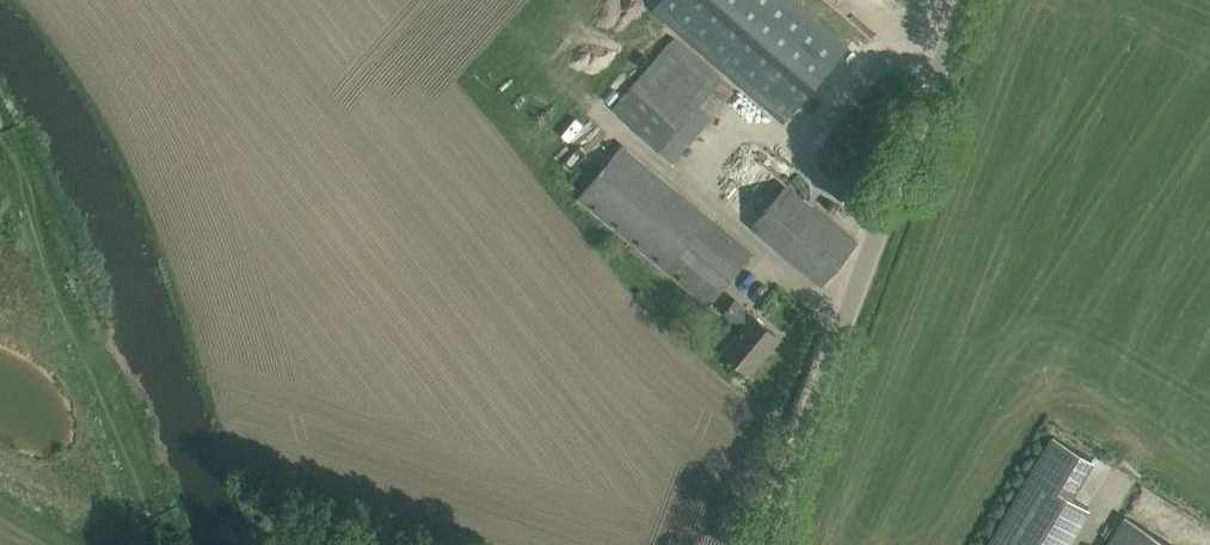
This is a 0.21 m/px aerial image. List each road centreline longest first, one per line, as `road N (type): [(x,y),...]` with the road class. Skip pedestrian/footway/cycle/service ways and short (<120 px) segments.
road 1 (unclassified): [(751,544),(951,0)]

